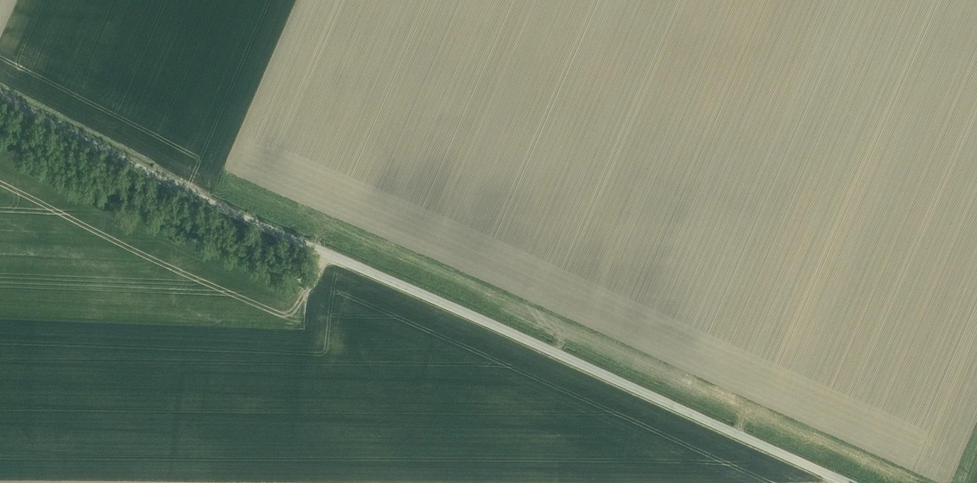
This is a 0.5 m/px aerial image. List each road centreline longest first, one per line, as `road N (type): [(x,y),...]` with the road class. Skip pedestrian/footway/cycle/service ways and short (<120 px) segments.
road 1 (unclassified): [(847,482),(229,212),(0,97)]

